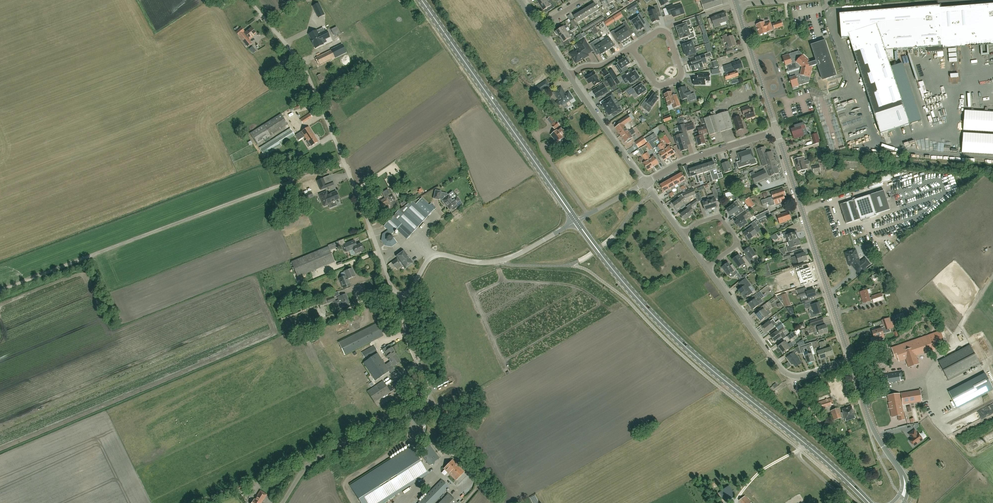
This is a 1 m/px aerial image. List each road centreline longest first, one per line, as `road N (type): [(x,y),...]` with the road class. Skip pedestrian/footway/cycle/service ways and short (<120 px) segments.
road 1 (primary): [(869,502),(660,322),(576,221)]
road 2 (track): [(0,290),(345,162)]
road 3 (unclassified): [(407,298),(390,284),(314,91),(248,0)]
road 4 (unclassified): [(283,502),(320,455),(426,401),(403,320),(407,298)]
road 5 (primary): [(576,221),(421,0)]
road 6 (tertiary): [(850,361),(785,155)]
road 7 (unclassified): [(407,298),(433,256),(498,261),(576,221)]
road 8 (tertiary): [(897,502),(906,486),(871,423),(850,361)]
road 9 (unclassified): [(795,377),(782,371),(706,267)]
road 10 (unclassified): [(646,183),(682,162),(777,131)]
road 11 (tertiary): [(777,131),(737,5)]
road 12 (unclassified): [(646,183),(570,76)]
road 13 (residential): [(631,47),(668,33),(684,77),(655,83)]

